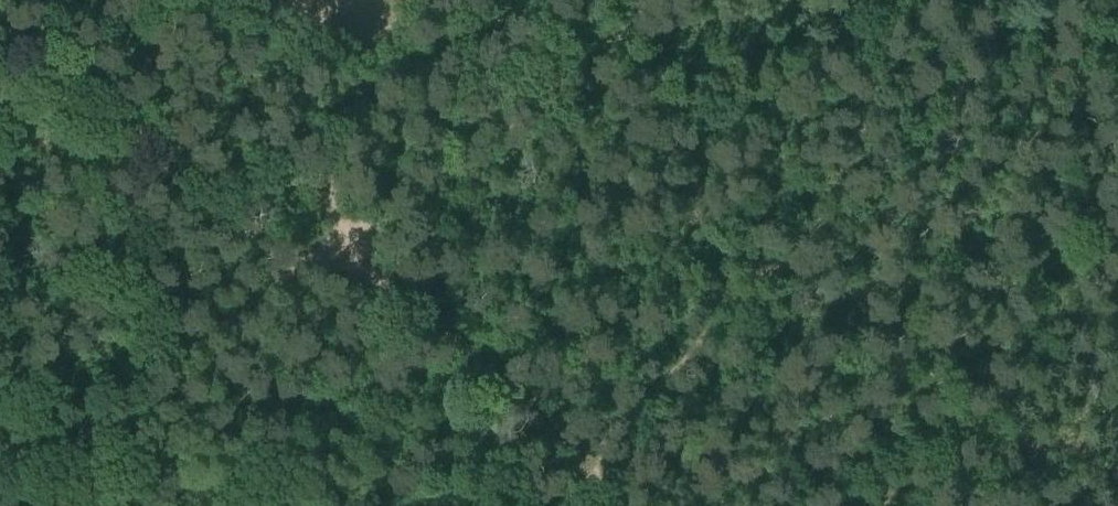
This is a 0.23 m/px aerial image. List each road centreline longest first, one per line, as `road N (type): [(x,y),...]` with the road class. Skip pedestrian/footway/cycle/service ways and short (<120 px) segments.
road 1 (track): [(1117,28),(930,146),(572,447)]
road 2 (track): [(660,0),(332,259)]
road 3 (track): [(332,259),(0,9)]
road 4 (track): [(332,259),(26,505)]
road 5 (track): [(626,505),(572,447),(399,300),(332,259)]

